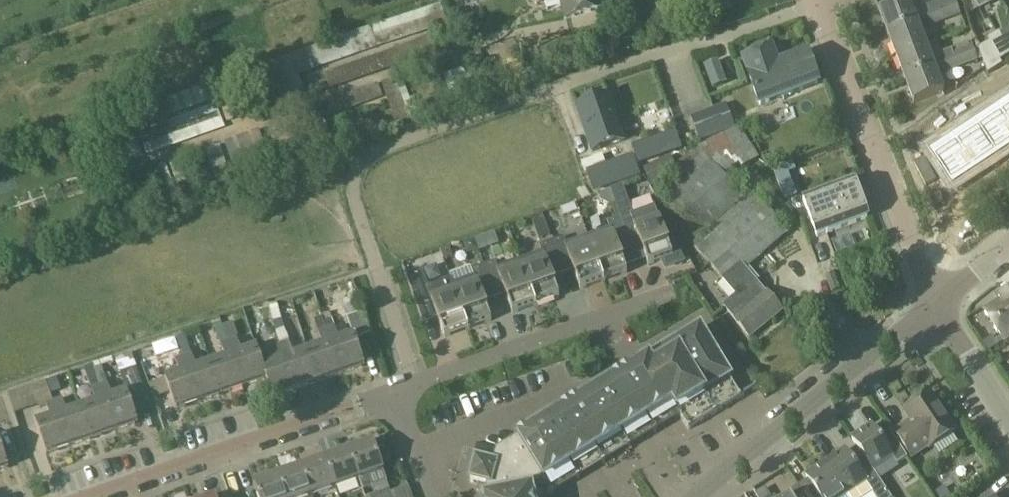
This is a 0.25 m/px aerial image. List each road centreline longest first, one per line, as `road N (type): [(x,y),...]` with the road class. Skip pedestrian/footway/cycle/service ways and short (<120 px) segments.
road 1 (residential): [(88,496),(396,391),(434,496)]
road 2 (residential): [(933,303),(813,2)]
road 3 (tertiary): [(694,496),(933,303)]
road 4 (tertiary): [(1008,419),(933,303)]

